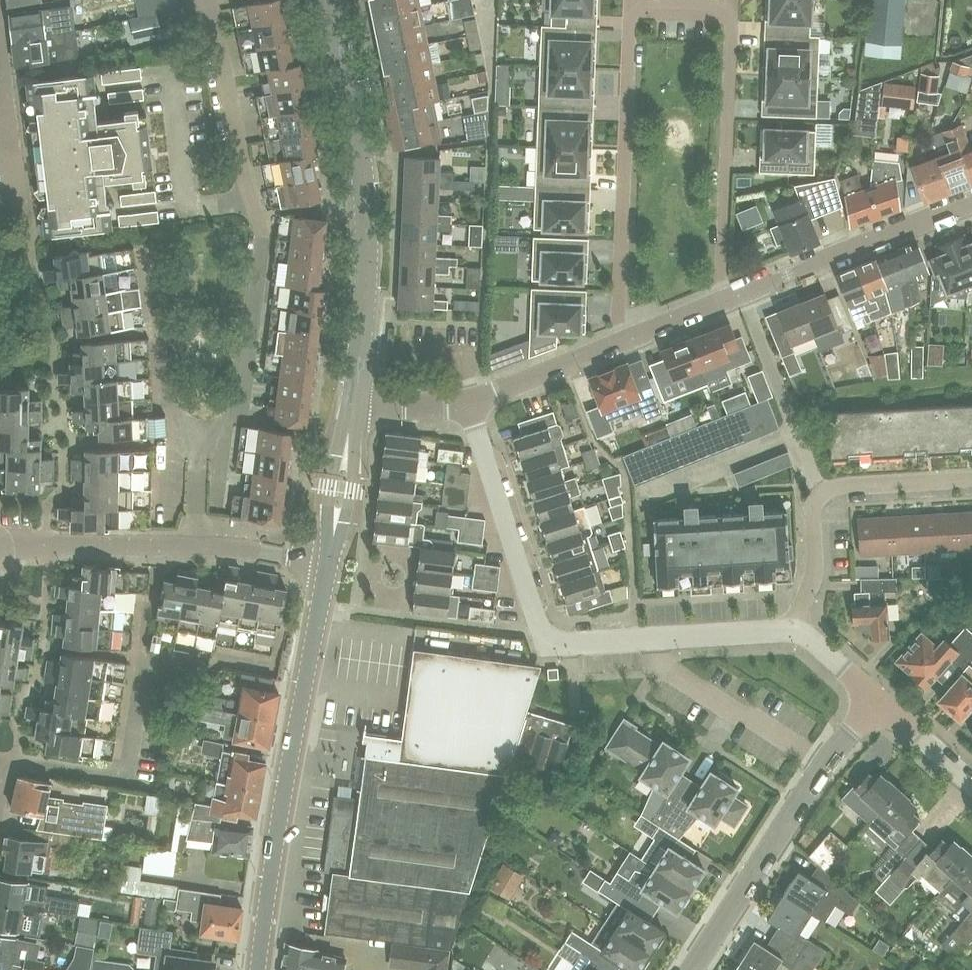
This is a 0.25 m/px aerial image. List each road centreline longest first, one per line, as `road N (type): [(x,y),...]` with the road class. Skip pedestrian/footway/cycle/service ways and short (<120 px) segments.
road 1 (residential): [(468,403),(545,638),(791,630)]
road 2 (secondary): [(257,969),(327,563)]
road 3 (secondary): [(353,404),(367,204),(327,0)]
road 4 (residential): [(619,346),(630,5)]
road 5 (residential): [(0,548),(243,549),(327,563)]
road 6 (residential): [(690,969),(823,763),(878,703)]
road 7 (residential): [(729,8),(720,303)]
road 8 (residential): [(971,204),(741,294)]
road 9 (residential): [(820,493),(741,294)]
road 10 (residential): [(619,346),(468,403)]
road 11 (residential): [(820,493),(836,485),(971,478)]
road 12 (residential): [(791,630),(814,574),(812,509),(820,493)]
road 13 (secondary): [(327,563),(349,491),(349,424)]
road 14 (secondary): [(349,424),(329,488),(327,563)]
road 15 (residential): [(878,703),(971,786)]

